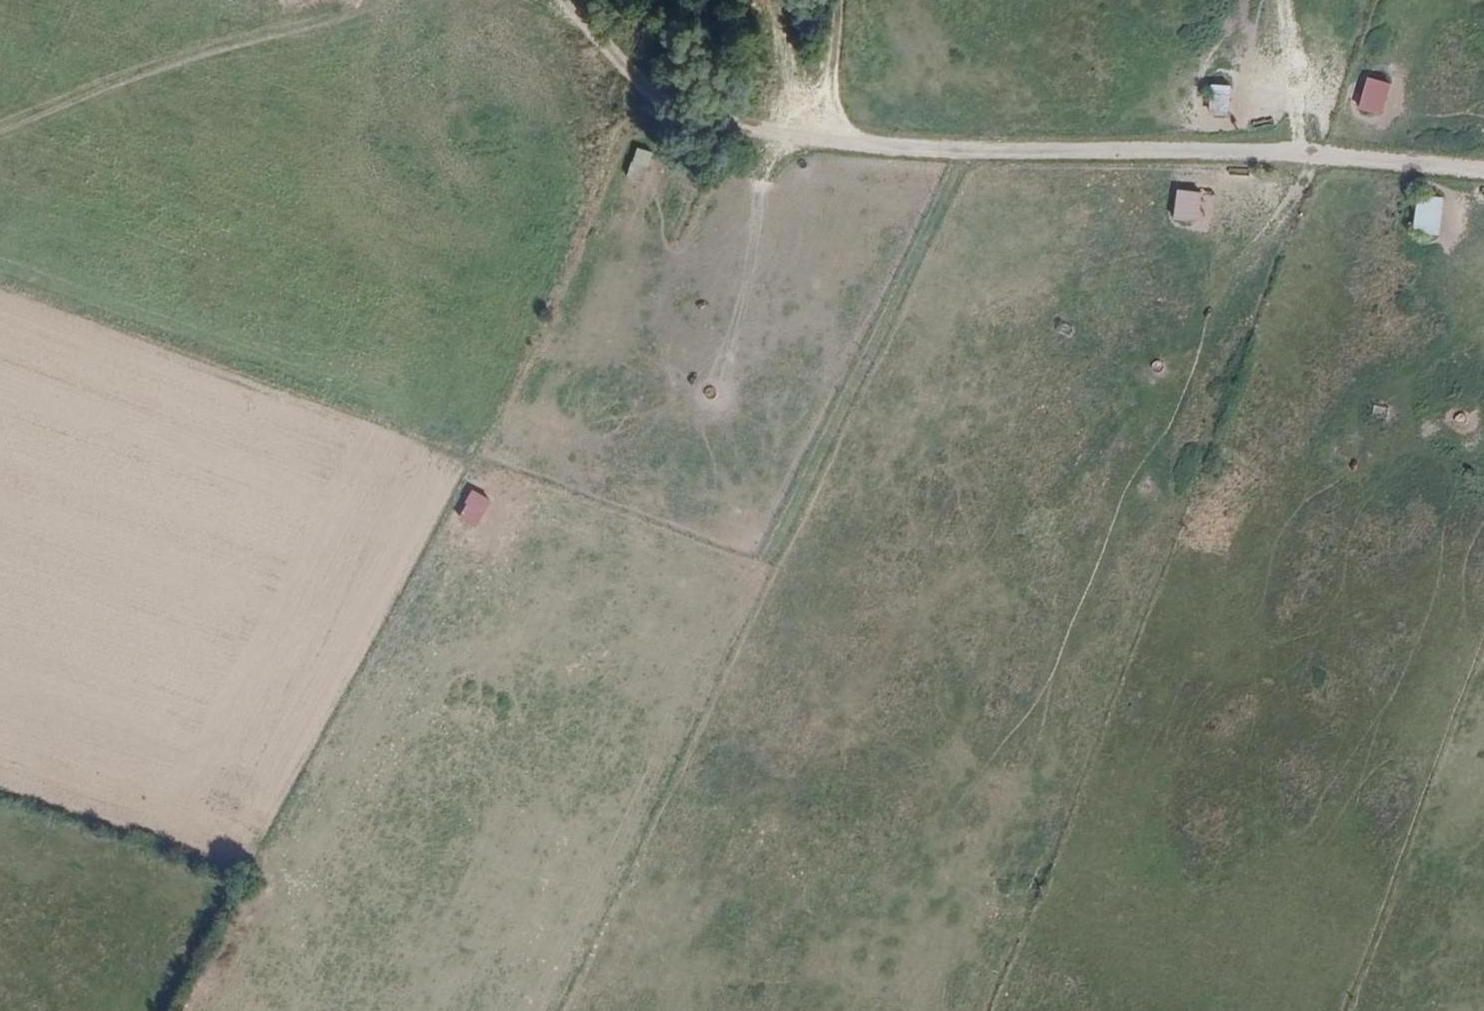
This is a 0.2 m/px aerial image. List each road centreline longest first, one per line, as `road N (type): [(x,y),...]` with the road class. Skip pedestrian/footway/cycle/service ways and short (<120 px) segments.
road 1 (track): [(583,0),(663,105),(960,147),(1269,148),(1483,170)]

